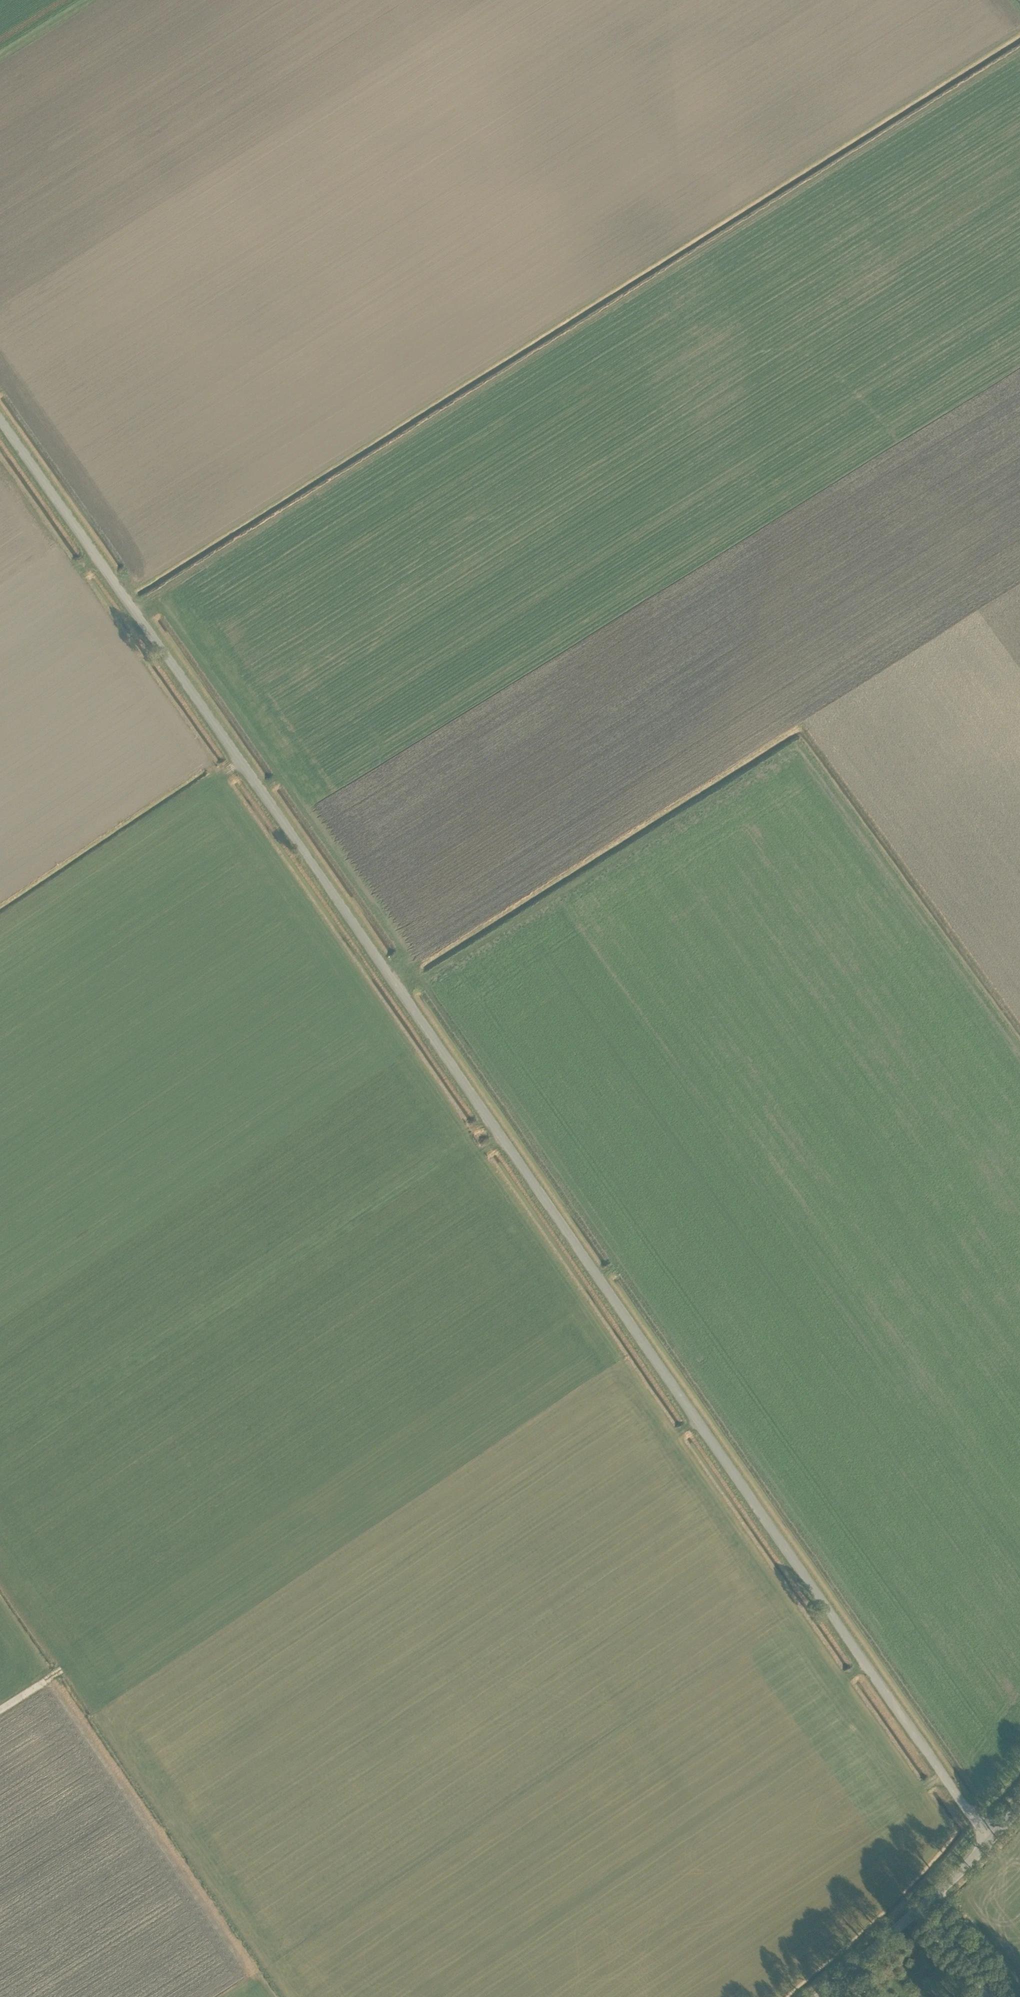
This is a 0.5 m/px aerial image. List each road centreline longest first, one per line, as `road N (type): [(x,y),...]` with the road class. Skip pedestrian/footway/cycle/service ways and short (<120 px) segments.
road 1 (unclassified): [(990,1840),(0,419)]
road 2 (tertiary): [(820,1996),(990,1840)]

